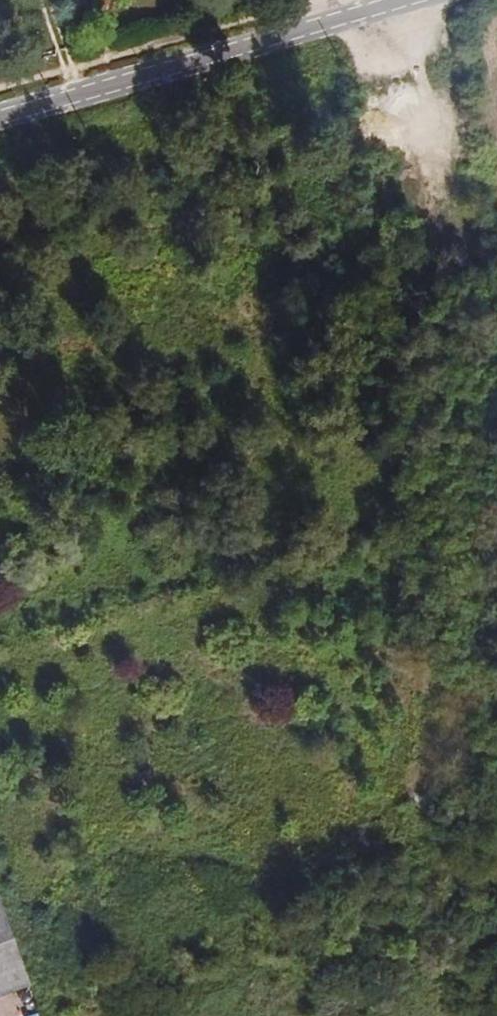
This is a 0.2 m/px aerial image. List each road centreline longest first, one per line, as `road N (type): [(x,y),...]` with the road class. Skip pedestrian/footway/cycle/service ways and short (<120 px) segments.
road 1 (tertiary): [(401,0),(0,117)]

